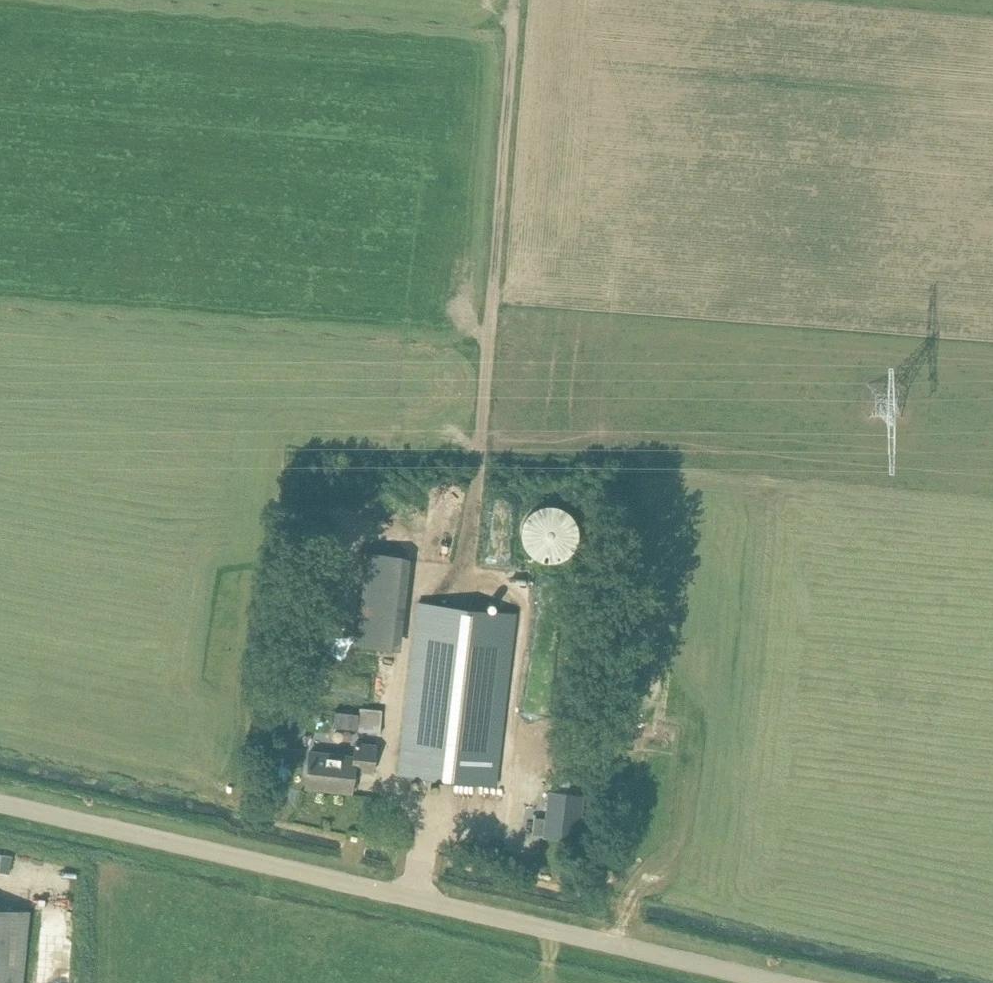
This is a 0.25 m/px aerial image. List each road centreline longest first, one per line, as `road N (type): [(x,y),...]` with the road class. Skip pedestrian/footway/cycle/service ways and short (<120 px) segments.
road 1 (unclassified): [(782,982),(0,803)]

